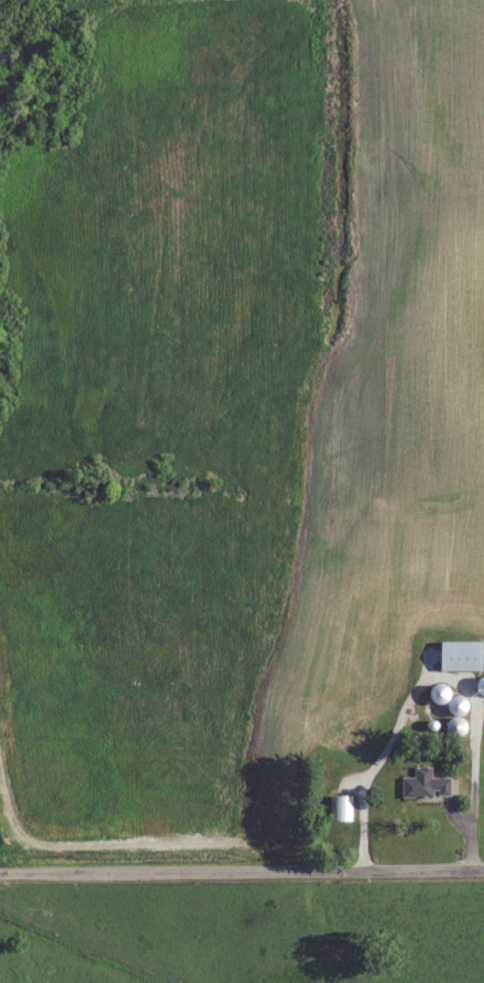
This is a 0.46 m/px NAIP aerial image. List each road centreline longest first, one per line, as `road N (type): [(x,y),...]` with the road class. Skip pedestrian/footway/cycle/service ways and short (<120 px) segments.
road 1 (residential): [(0,873),(483,868)]

